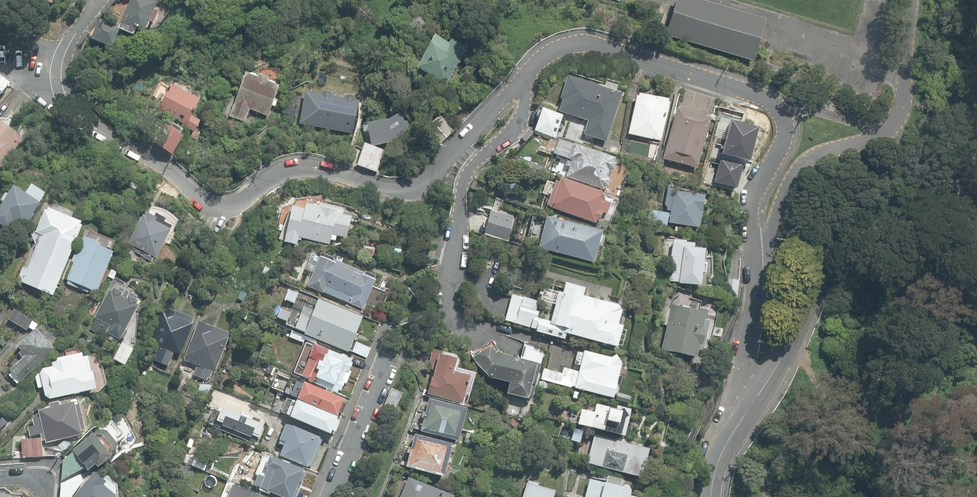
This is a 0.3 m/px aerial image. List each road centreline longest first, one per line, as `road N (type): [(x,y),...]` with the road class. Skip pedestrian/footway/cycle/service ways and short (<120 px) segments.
road 1 (residential): [(514,84),(565,46),(587,44),(769,100),(785,113),(787,140),(760,209),(743,417)]
road 2 (residential): [(62,59),(65,95),(85,119),(213,203),(231,204),(293,166),(415,186),(433,177),(514,84)]
road 3 (unclassified): [(976,154),(939,200),(877,223),(846,248),(743,417)]
road 4 (residential): [(464,322),(452,290),(462,189),(523,115),(514,84)]
road 5 (residential): [(389,336),(326,496)]

